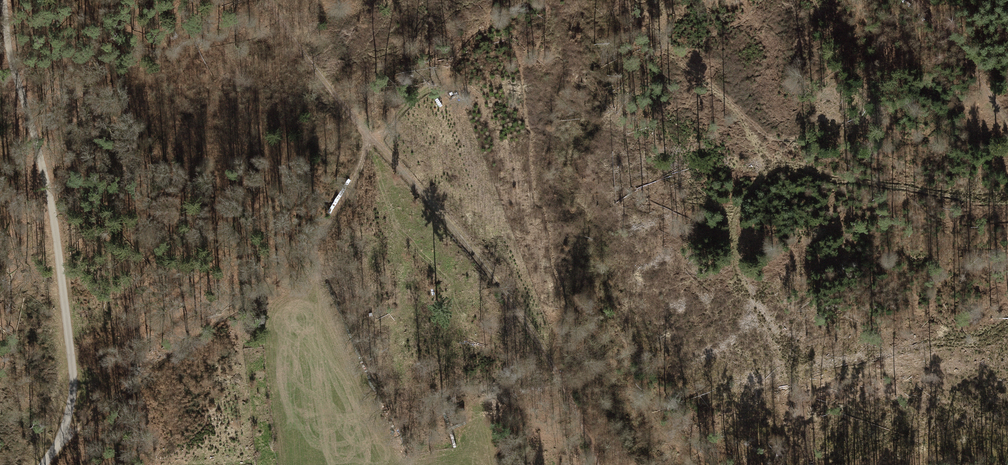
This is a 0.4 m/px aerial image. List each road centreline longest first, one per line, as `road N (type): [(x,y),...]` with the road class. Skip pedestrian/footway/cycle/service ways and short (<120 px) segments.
road 1 (track): [(601,464),(537,338),(333,92),(268,0)]
road 2 (track): [(4,0),(7,51),(37,142),(74,376),(60,441),(44,464)]
road 3 (track): [(60,441),(279,279),(330,223),(374,142)]
road 4 (track): [(1007,119),(915,0)]

